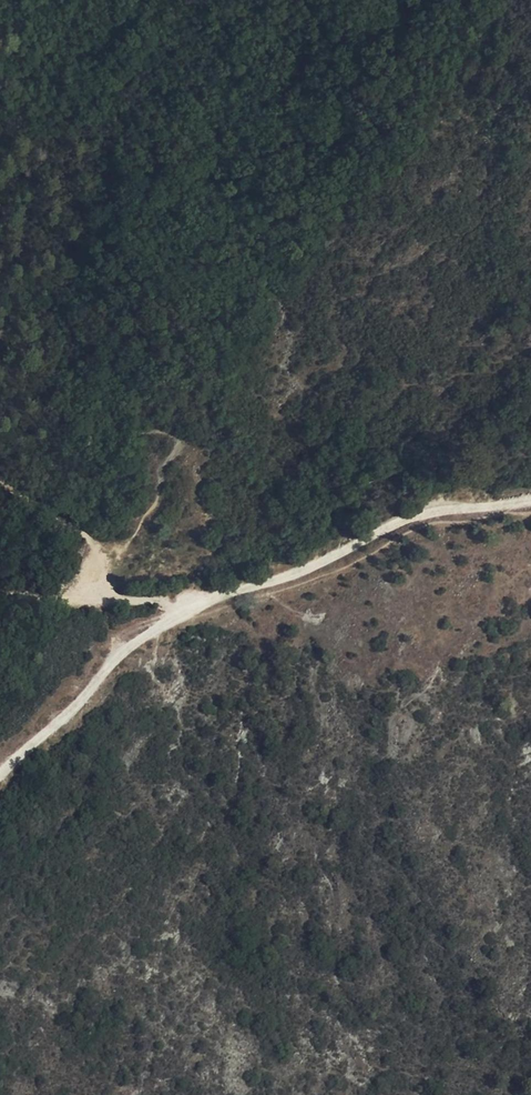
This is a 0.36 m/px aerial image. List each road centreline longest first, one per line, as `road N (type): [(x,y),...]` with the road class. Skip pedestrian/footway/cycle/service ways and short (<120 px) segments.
road 1 (track): [(530,499),(437,513),(315,571),(182,606)]
road 2 (track): [(182,606),(0,772)]
road 3 (track): [(96,596),(84,531),(0,471)]

